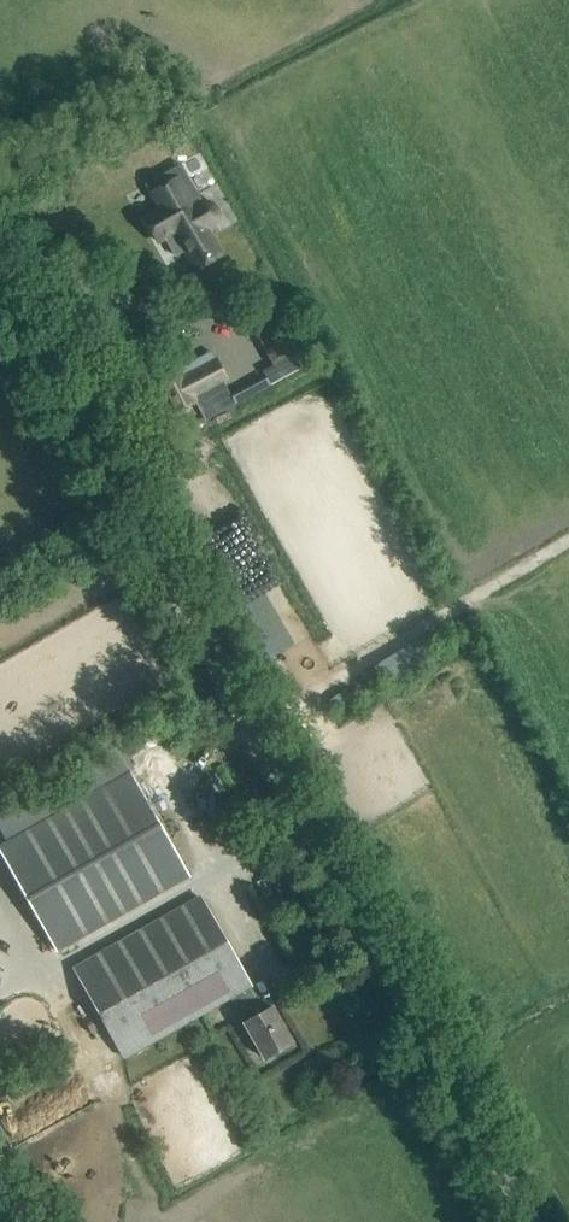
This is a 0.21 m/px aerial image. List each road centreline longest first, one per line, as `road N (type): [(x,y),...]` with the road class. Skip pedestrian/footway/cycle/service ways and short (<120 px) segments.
road 1 (unclassified): [(523,1221),(253,730),(0,309)]
road 2 (track): [(568,543),(253,730)]

